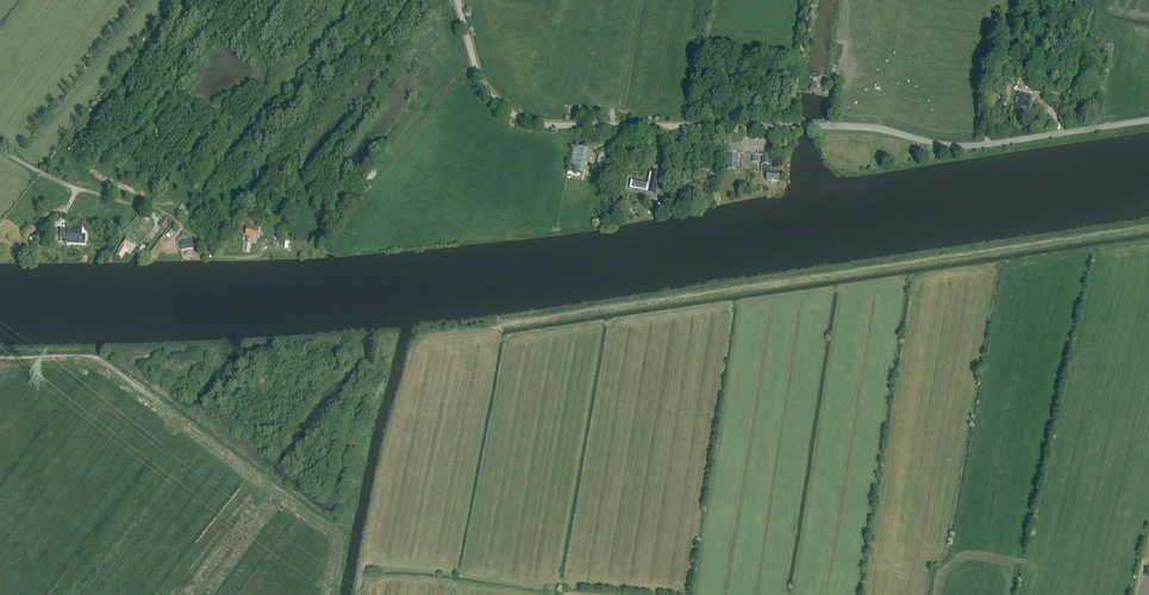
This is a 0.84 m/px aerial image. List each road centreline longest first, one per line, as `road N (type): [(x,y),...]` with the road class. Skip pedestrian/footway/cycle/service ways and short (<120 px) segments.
road 1 (unclassified): [(816,127),(549,125),(521,118),(502,107),(476,70),(457,0)]
road 2 (unclassified): [(816,127),(976,147),(1148,120)]
road 3 (unclassified): [(247,253),(208,251),(178,218),(64,182),(0,150)]

